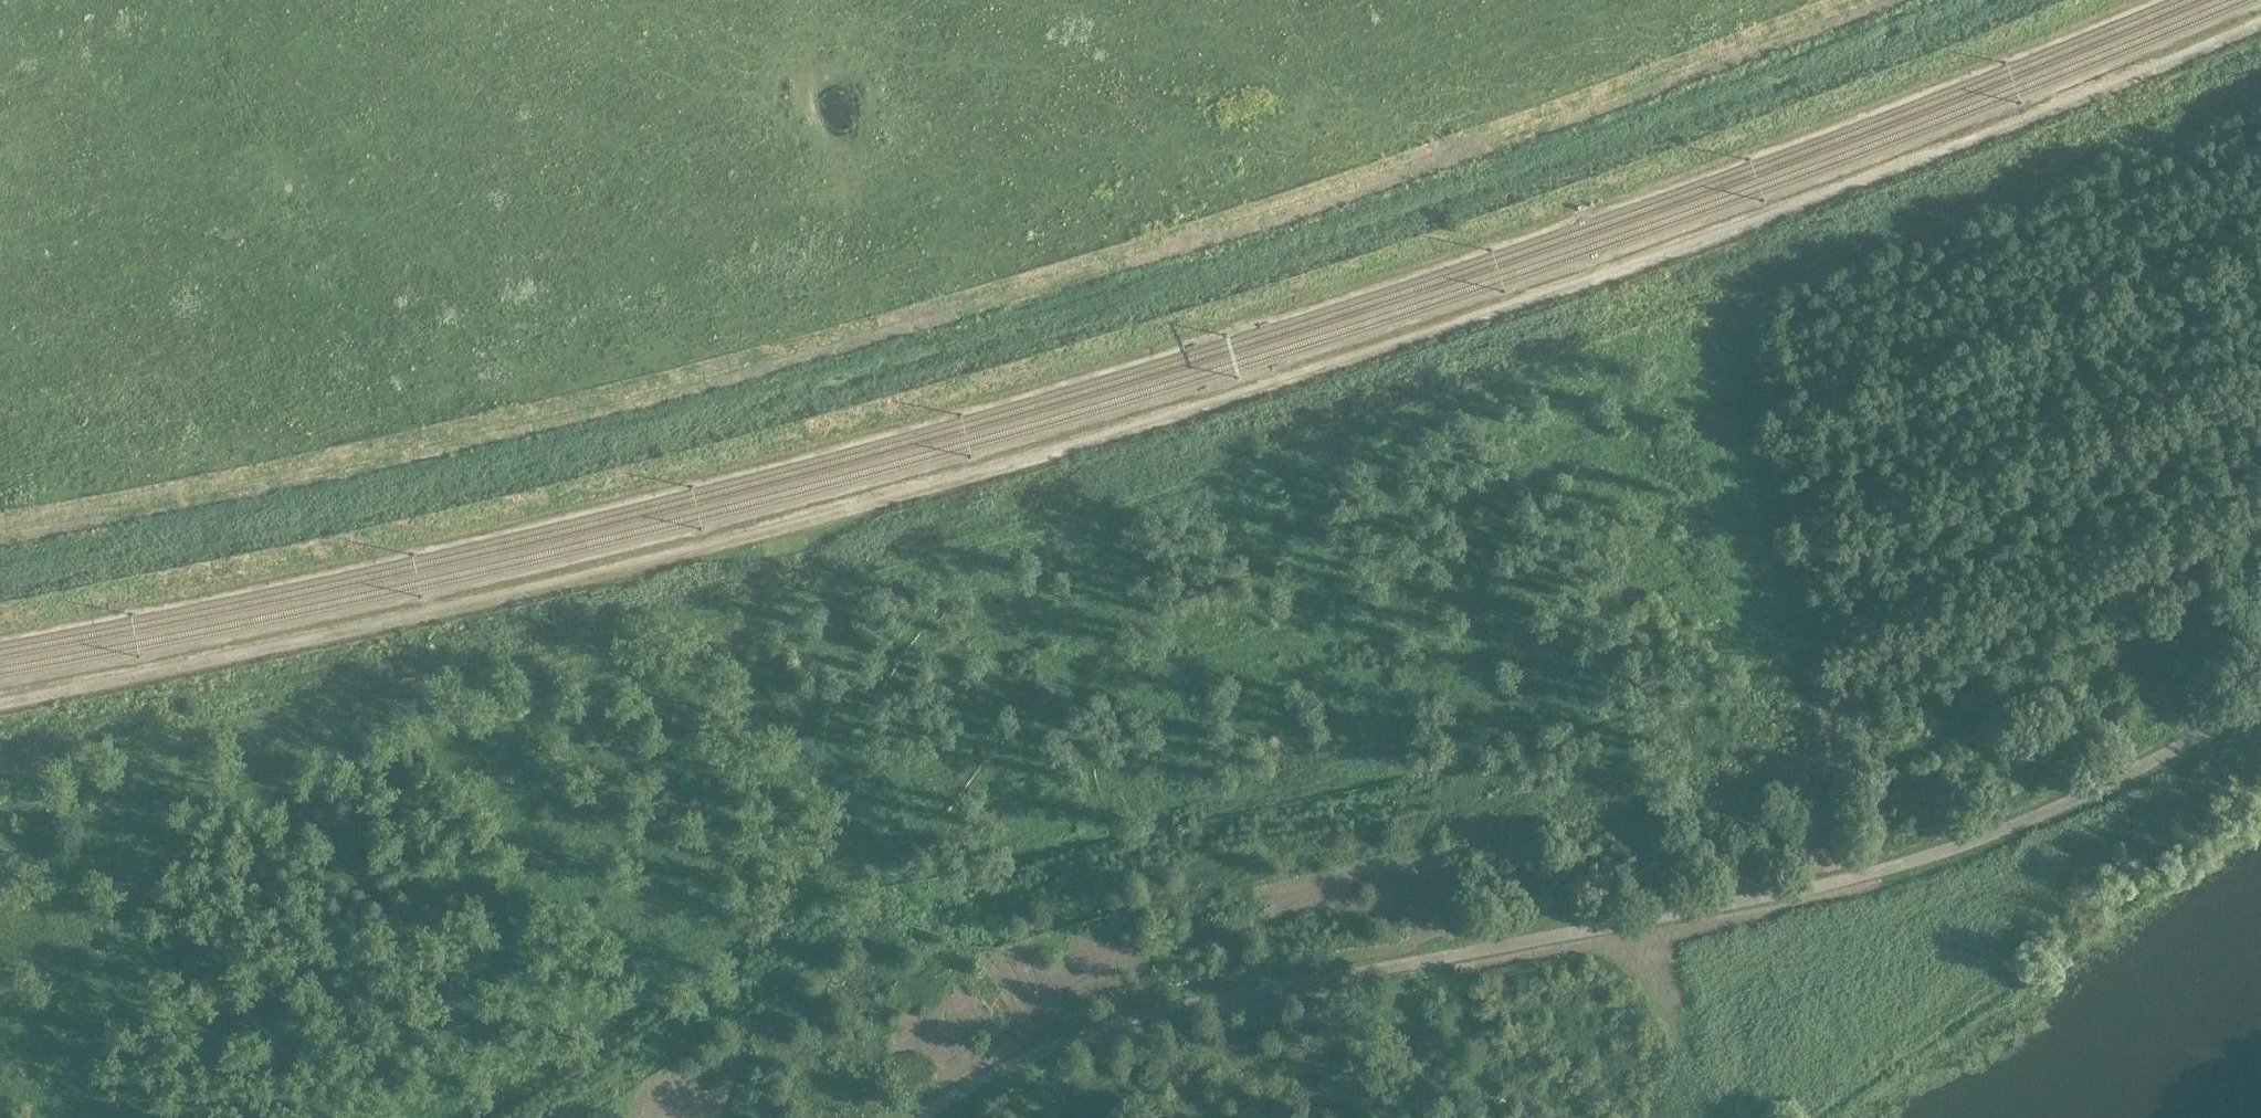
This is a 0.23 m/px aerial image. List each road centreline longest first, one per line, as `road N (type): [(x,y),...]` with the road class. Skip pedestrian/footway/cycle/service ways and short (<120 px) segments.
road 1 (track): [(0,705),(490,603),(921,493),(1350,362),(1748,226),(2260,26)]
road 2 (track): [(0,769),(730,616),(1391,423),(1938,231)]

